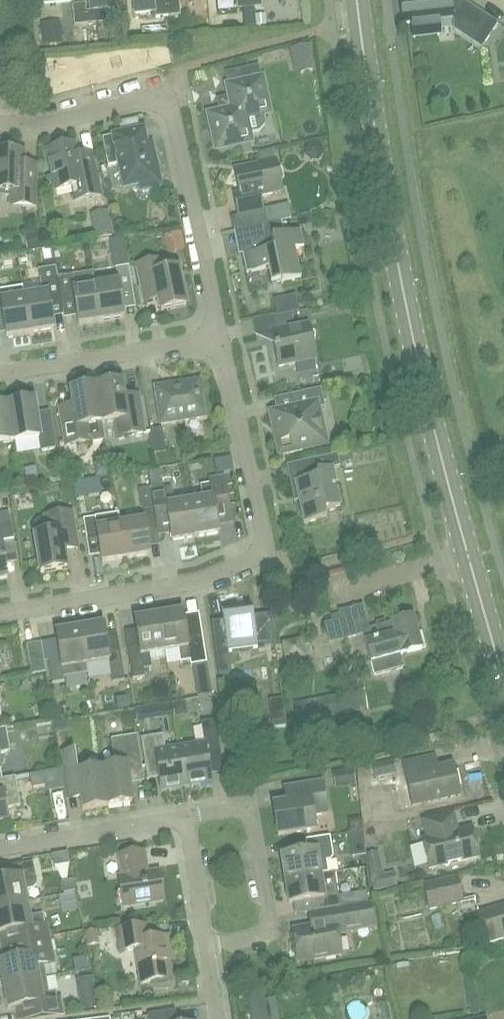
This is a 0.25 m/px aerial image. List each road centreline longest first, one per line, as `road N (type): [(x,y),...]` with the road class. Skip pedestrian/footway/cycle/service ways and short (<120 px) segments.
road 1 (tertiary): [(503,684),(400,280),(359,0)]
road 2 (unclassified): [(0,614),(219,577),(270,549),(220,340)]
road 3 (unclassified): [(220,340),(174,112),(146,99),(40,124),(0,123)]
road 4 (residential): [(206,951),(272,937),(249,807),(184,818)]
road 5 (unclassified): [(0,375),(220,340)]
road 6 (residential): [(184,818),(0,851)]
road 7 (residential): [(206,951),(184,818)]

